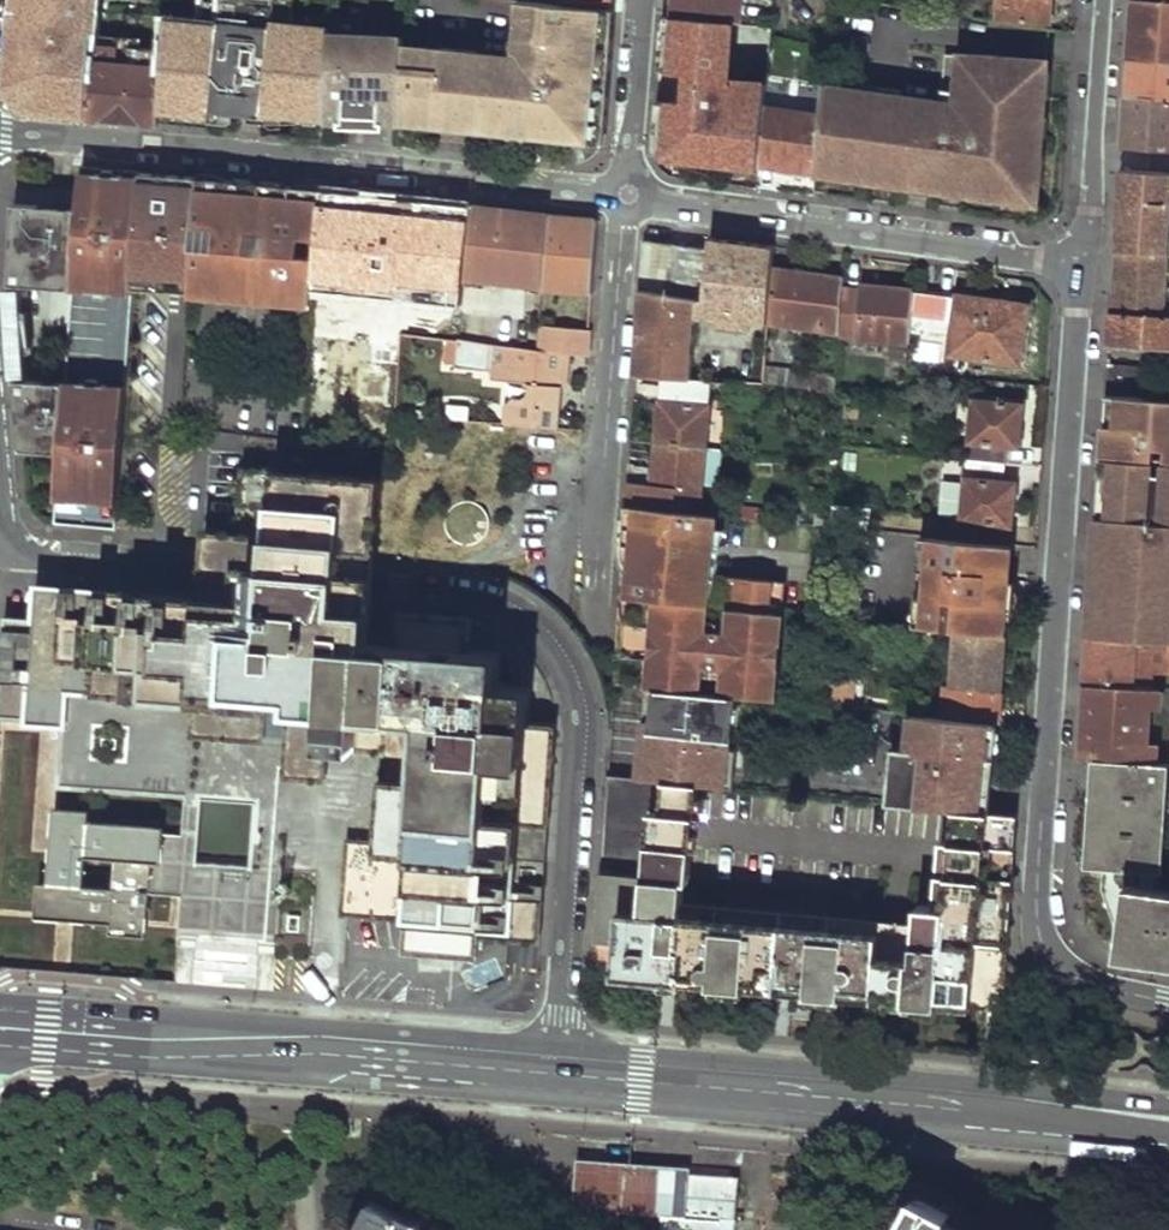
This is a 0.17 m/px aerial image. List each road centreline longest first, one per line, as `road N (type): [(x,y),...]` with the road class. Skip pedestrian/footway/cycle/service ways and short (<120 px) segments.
road 1 (residential): [(559,1074),(583,707),(549,637),(480,596),(11,558),(0,515)]
road 2 (residential): [(1168,1014),(1093,996),(1067,981),(1046,958),(1033,917),(1075,257)]
road 3 (residential): [(0,134),(260,152),(624,194)]
road 4 (secondary): [(559,1074),(1168,1130)]
road 5 (secondary): [(10,1029),(559,1074)]
road 6 (residential): [(624,194),(1075,257)]
road 7 (residential): [(1075,257),(1096,0)]
road 8 (residential): [(639,0),(624,194)]

